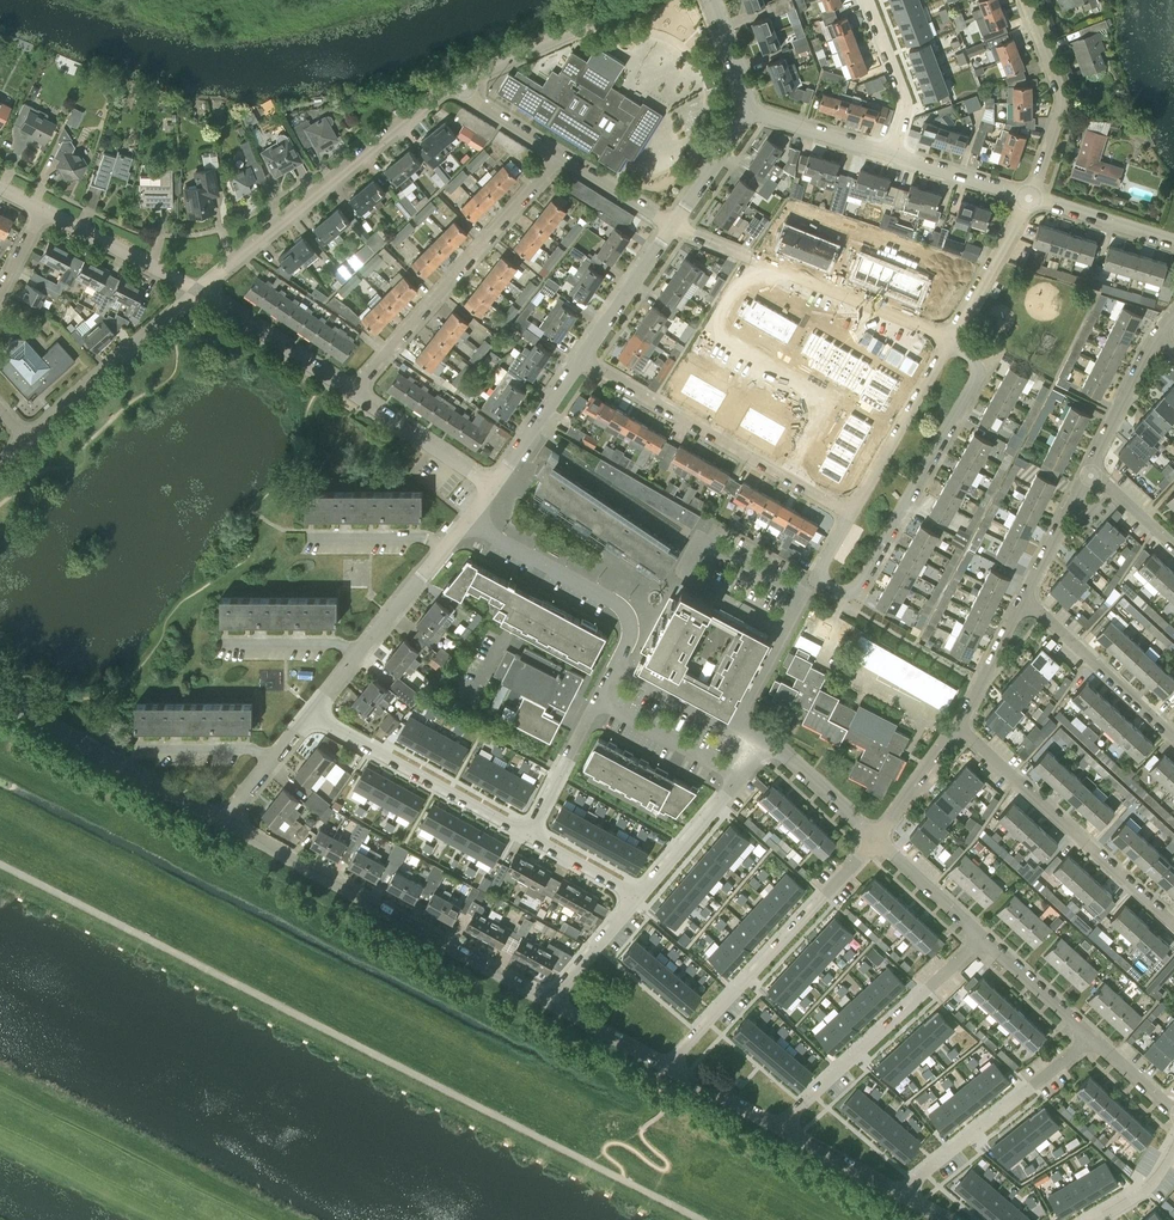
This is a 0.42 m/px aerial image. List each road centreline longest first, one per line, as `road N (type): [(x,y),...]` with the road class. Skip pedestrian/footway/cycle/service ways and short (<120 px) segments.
road 1 (unclassified): [(702,1219),(0,864)]
road 2 (residential): [(850,515),(821,571),(832,589),(847,592),(862,585),(977,383),(967,349),(950,336)]
road 3 (residential): [(552,1000),(226,817)]
road 4 (residential): [(201,292),(237,253),(460,81)]
road 5 (residential): [(351,392),(561,156)]
road 6 (residential): [(581,359),(850,515)]
road 7 (residential): [(669,1065),(876,837)]
road 8 (residential): [(950,336),(674,226)]
road 9 (residential): [(1173,921),(956,723)]
road 10 (residential): [(780,1127),(981,937)]
road 11 (tertiary): [(226,817),(0,696)]
road 12 (residential): [(527,835),(312,713)]
road 13 (residential): [(904,1191),(1092,1038)]
road 14 (residential): [(615,667),(630,635),(620,606),(467,523)]
road 15 (residential): [(28,438),(201,292)]
road 16 (residential): [(1029,0),(1057,63),(1060,100),(1029,198)]
road 17 (residential): [(950,336),(850,515)]
road 18 (residential): [(460,81),(646,0)]
road 19 (residential): [(785,630),(803,594),(698,538),(679,575)]
road 20 (residential): [(1173,734),(1029,599)]
road 21 (residential): [(351,392),(201,292)]
road 22 (residential): [(201,292),(41,209)]
road 23 (residential): [(494,488),(351,392)]
road 24 (tertiary): [(581,359),(674,226)]
road 25 (residential): [(595,704),(737,778)]
road 26 (residential): [(889,151),(904,90),(868,0)]
road 27 (residential): [(1029,198),(950,336)]
road 28 (tertiary): [(494,488),(581,359)]
road 29 (residential): [(637,897),(737,778)]
road 30 (tertiary): [(1173,245),(1029,198)]
road 31 (residential): [(1090,471),(1156,336)]
road 32 (residential): [(981,937),(1092,1038)]
road 33 (tertiary): [(1029,198),(889,151)]
road 34 (residential): [(527,835),(595,704)]
road 35 (residential): [(876,837),(981,937)]
road 36 (tertiary): [(889,151),(750,112)]
road 37 (residential): [(956,723),(1029,599)]
road 38 (residential): [(224,643),(366,645)]
road 39 (residential): [(767,746),(876,837)]
road 40 (residential): [(1029,599),(1090,471)]
road 41 (residential): [(312,537),(452,539)]
road 42 (residential): [(904,1191),(780,1127)]
road 43 (residential): [(876,837),(956,723)]
road 44 (residential): [(615,667),(737,730)]
road 45 (tertiary): [(674,226),(750,112)]
road 46 (tertiary): [(366,645),(452,539)]
road 47 (residential): [(669,1065),(552,1000)]
road 48 (residential): [(552,1000),(637,897)]
road 49 (residential): [(674,226),(561,156)]
road 50 (residential): [(561,156),(468,95),(460,81)]
road 51 (residential): [(780,1127),(669,1065)]
road 52 (residential): [(637,897),(527,835)]
road 53 (residential): [(278,753),(154,750)]

